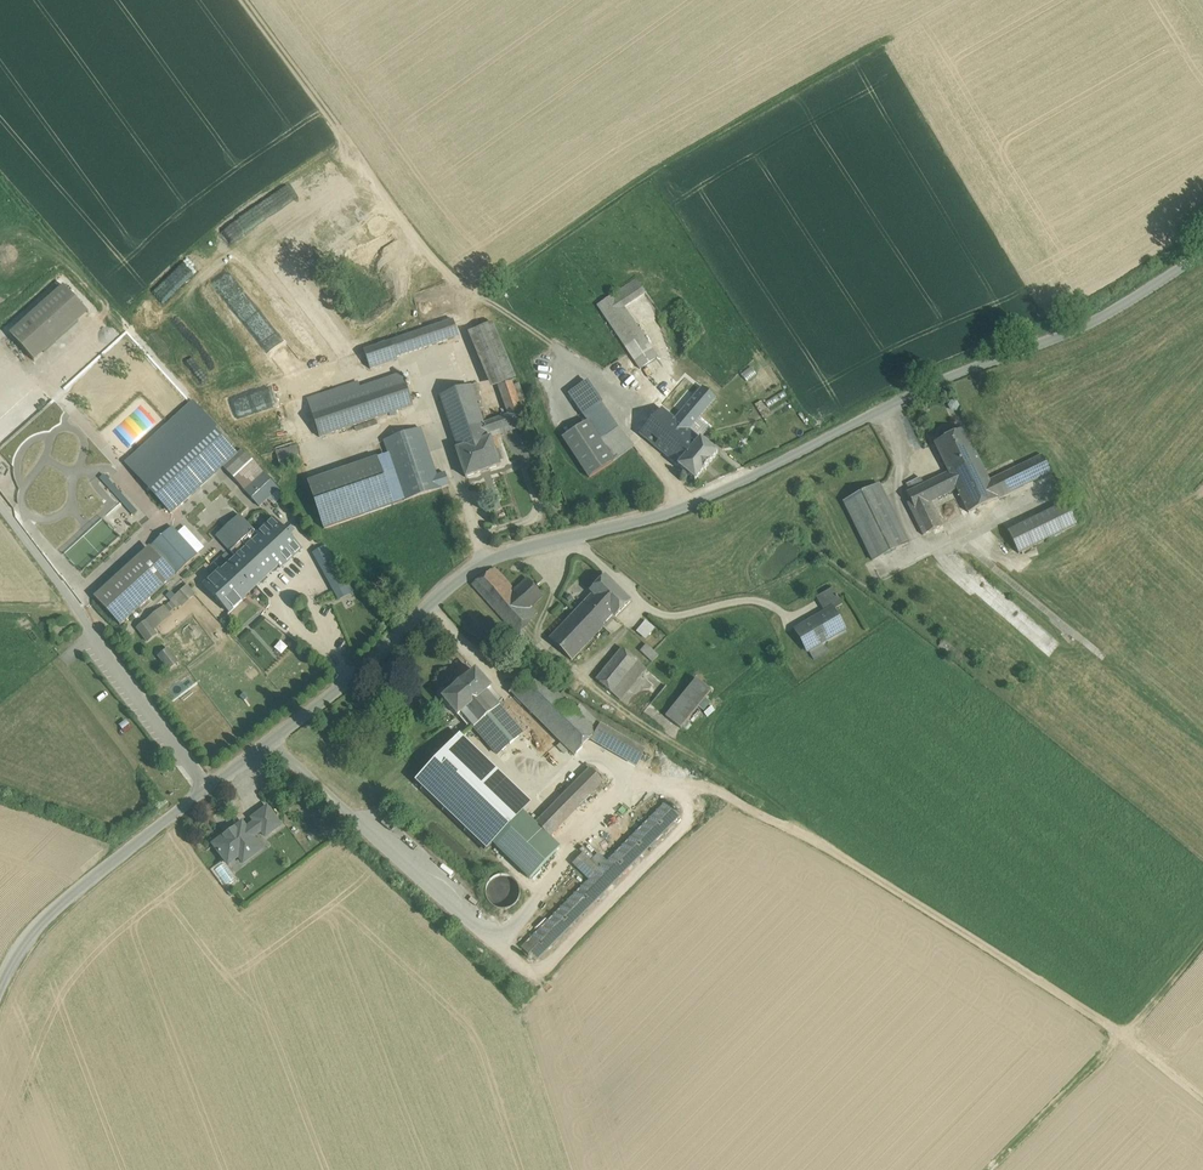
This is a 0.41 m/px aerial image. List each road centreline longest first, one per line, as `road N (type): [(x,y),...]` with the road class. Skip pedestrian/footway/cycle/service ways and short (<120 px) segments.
road 1 (unclassified): [(0,991),(11,960),(54,909),(352,678),(486,561),(681,510),(948,377),(1100,319),(1202,244)]
road 2 (track): [(244,0),(429,252),(470,291),(600,201),(873,41)]
road 3 (track): [(683,787),(715,791),(819,844),(1122,1035)]
road 4 (track): [(989,1169),(1202,949)]
road 5 (track): [(345,376),(357,343),(390,316),(429,252)]

